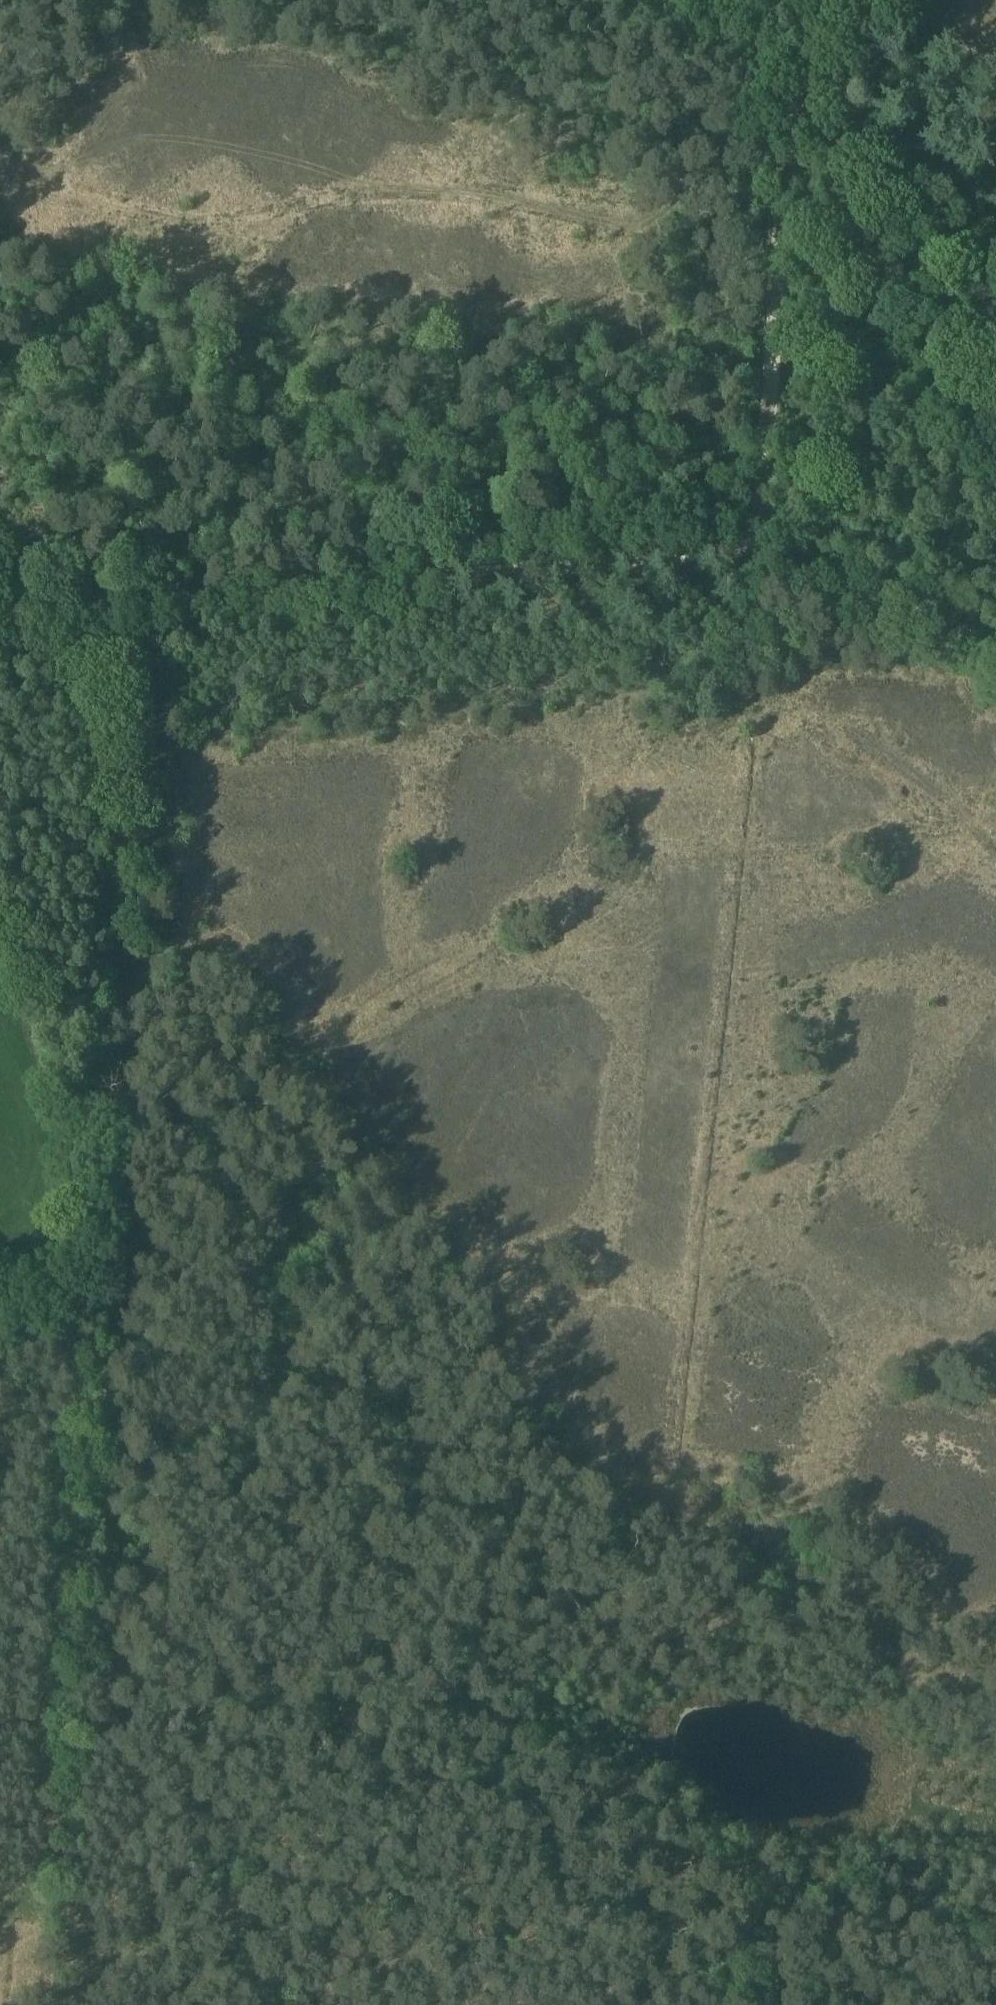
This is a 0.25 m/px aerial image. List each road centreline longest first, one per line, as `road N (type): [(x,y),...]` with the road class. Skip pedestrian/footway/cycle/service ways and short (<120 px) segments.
road 1 (track): [(818,0),(791,96),(747,550),(0,615)]
road 2 (track): [(995,645),(747,550)]

